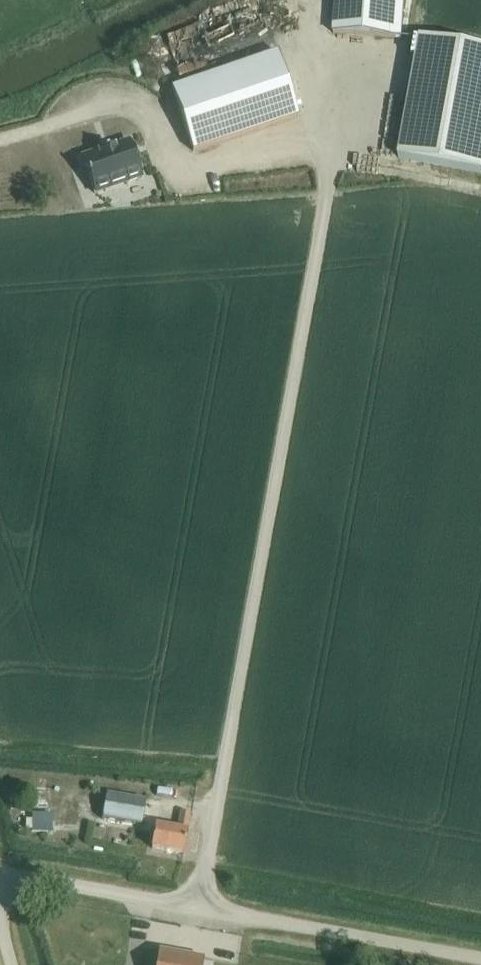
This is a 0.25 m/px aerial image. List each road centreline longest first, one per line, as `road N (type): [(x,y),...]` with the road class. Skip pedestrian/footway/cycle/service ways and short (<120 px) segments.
road 1 (unclassified): [(480,943),(205,895),(0,870)]

